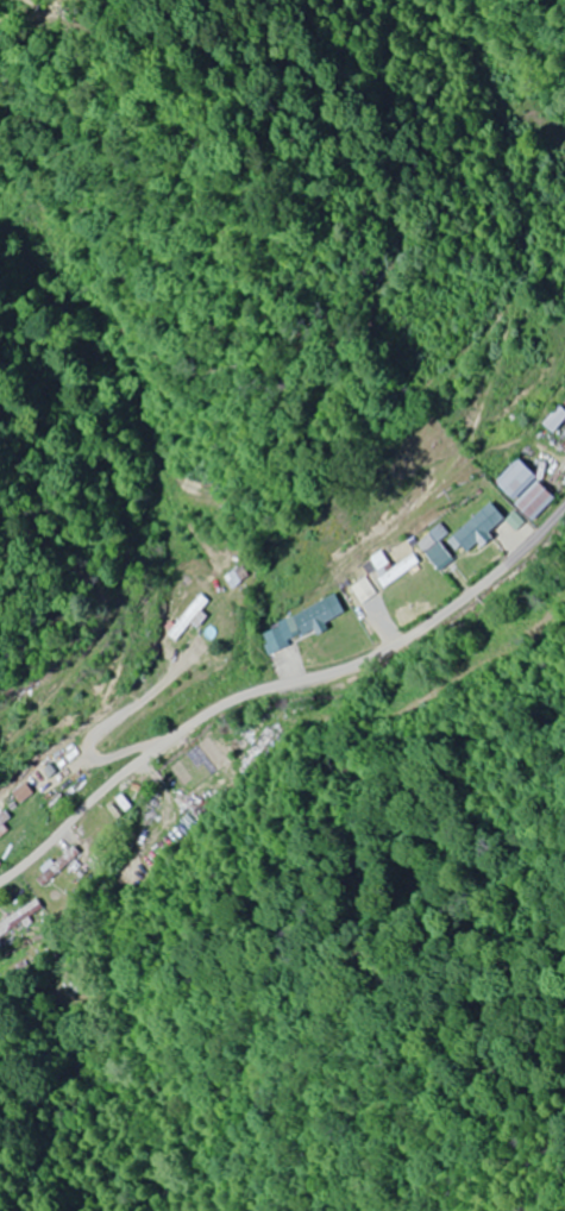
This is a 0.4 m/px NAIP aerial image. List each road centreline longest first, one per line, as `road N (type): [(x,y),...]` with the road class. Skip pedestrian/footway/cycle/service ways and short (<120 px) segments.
road 1 (residential): [(0,842),(404,589),(564,458)]

